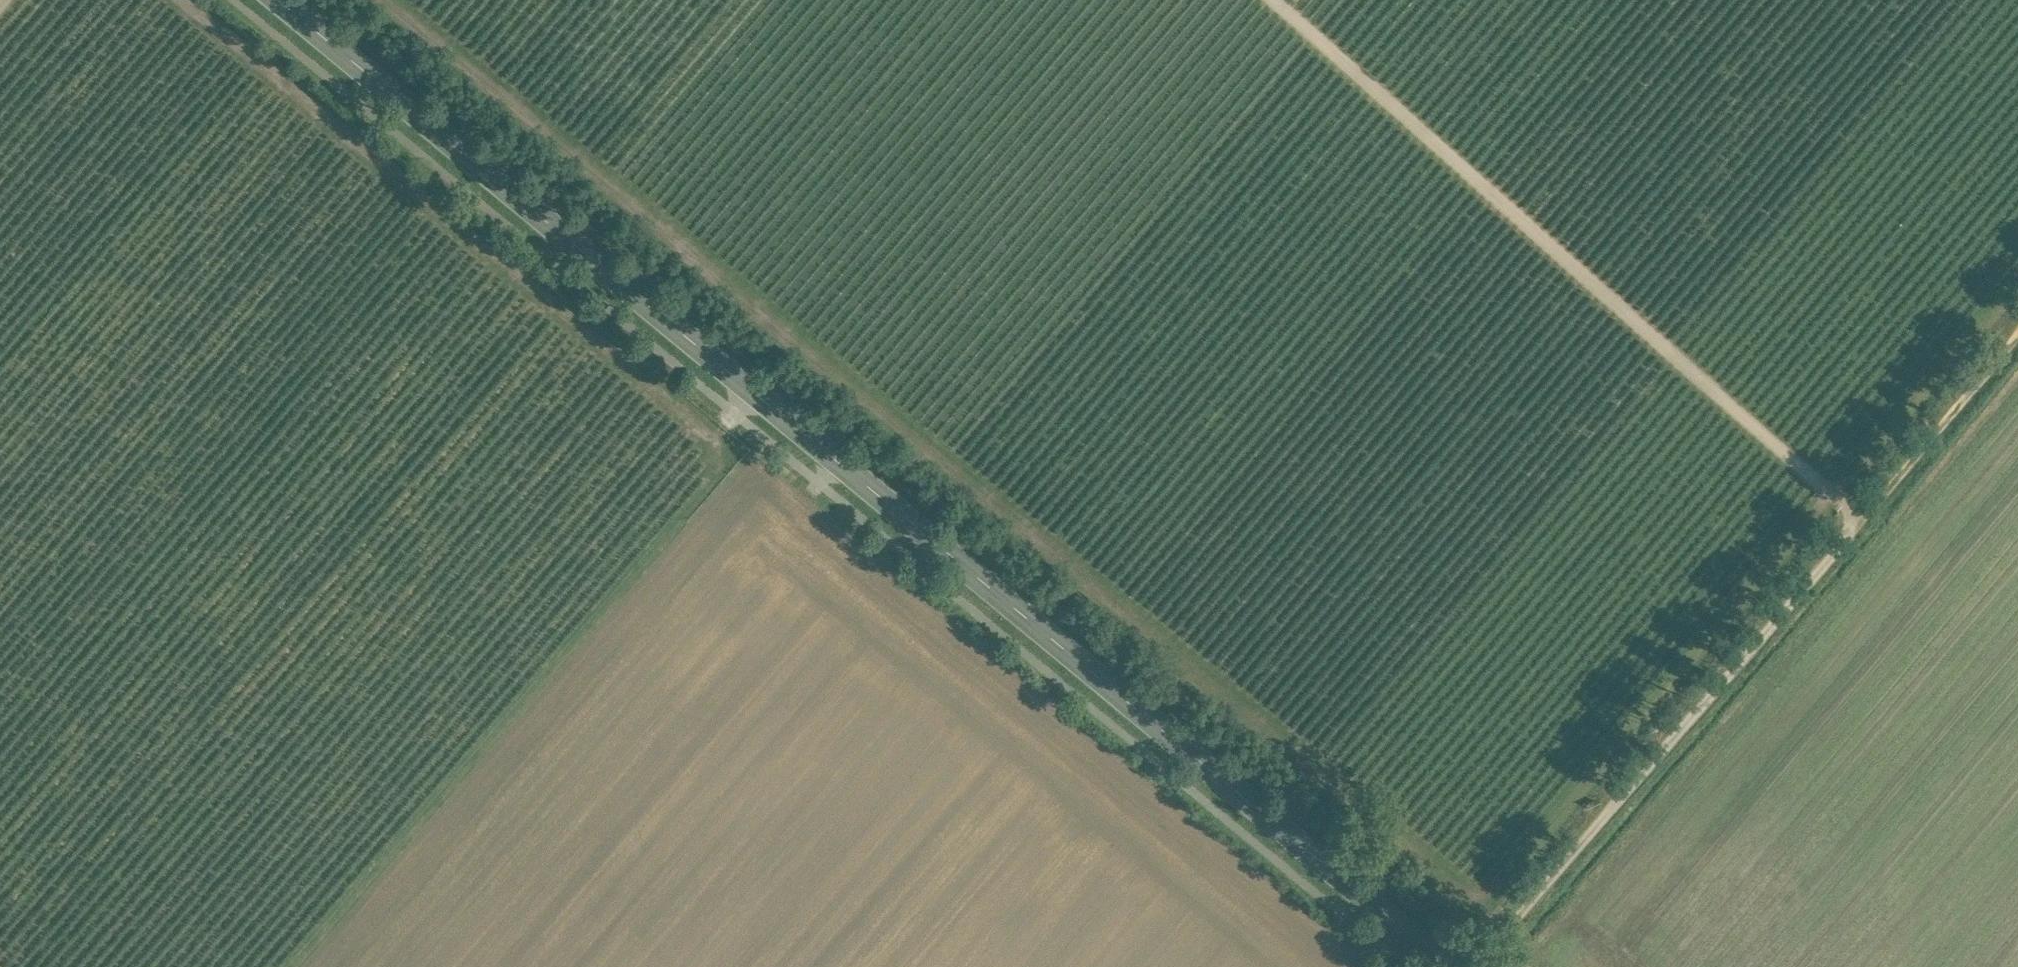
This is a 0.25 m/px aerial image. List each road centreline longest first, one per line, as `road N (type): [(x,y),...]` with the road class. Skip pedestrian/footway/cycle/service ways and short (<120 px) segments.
road 1 (secondary): [(1456,966),(285,0)]

